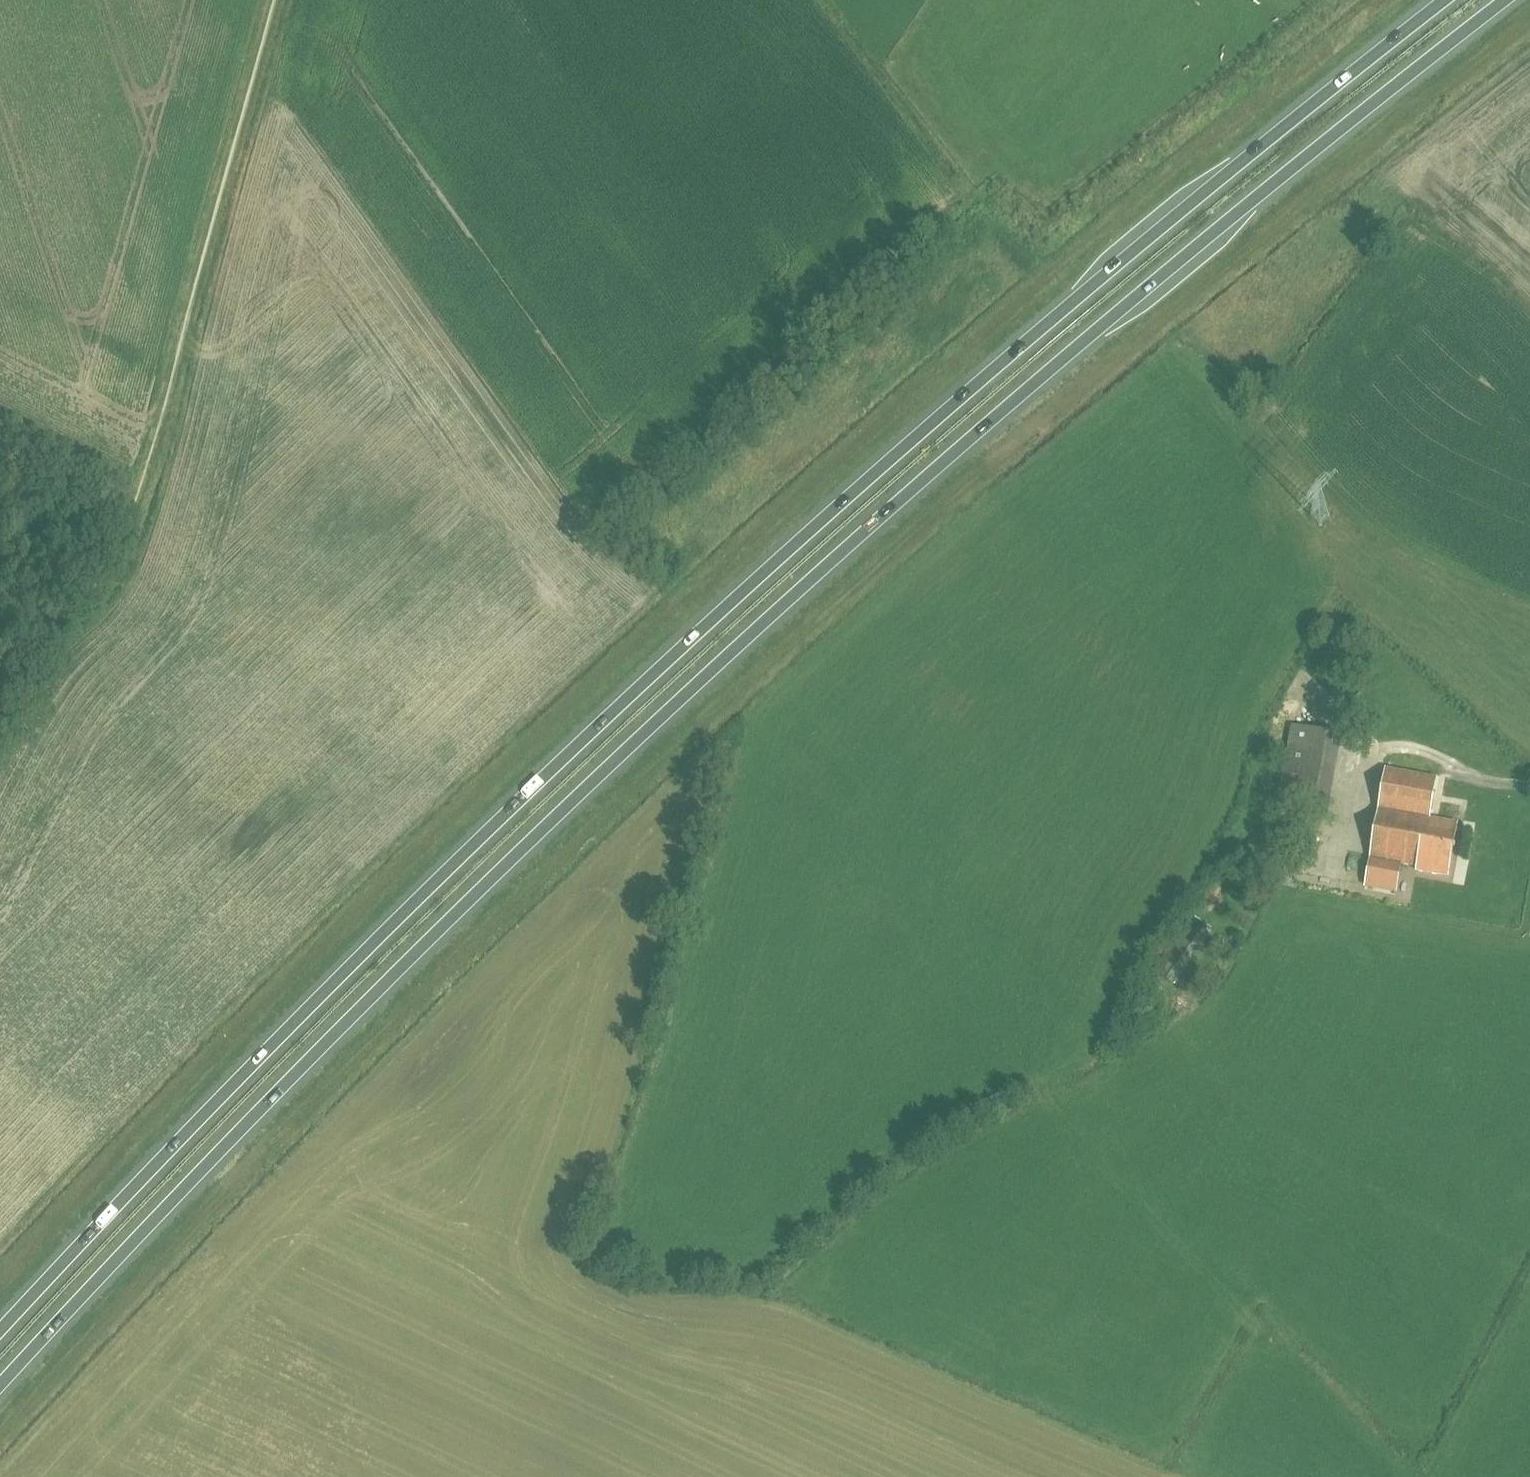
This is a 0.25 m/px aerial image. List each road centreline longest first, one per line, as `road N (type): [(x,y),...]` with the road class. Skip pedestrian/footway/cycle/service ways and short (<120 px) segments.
road 1 (trunk): [(0,1384),(534,833),(819,566),(1220,227),(1511,0)]
road 2 (trunk): [(1450,0),(1186,207),(791,552),(283,1035),(0,1333)]

